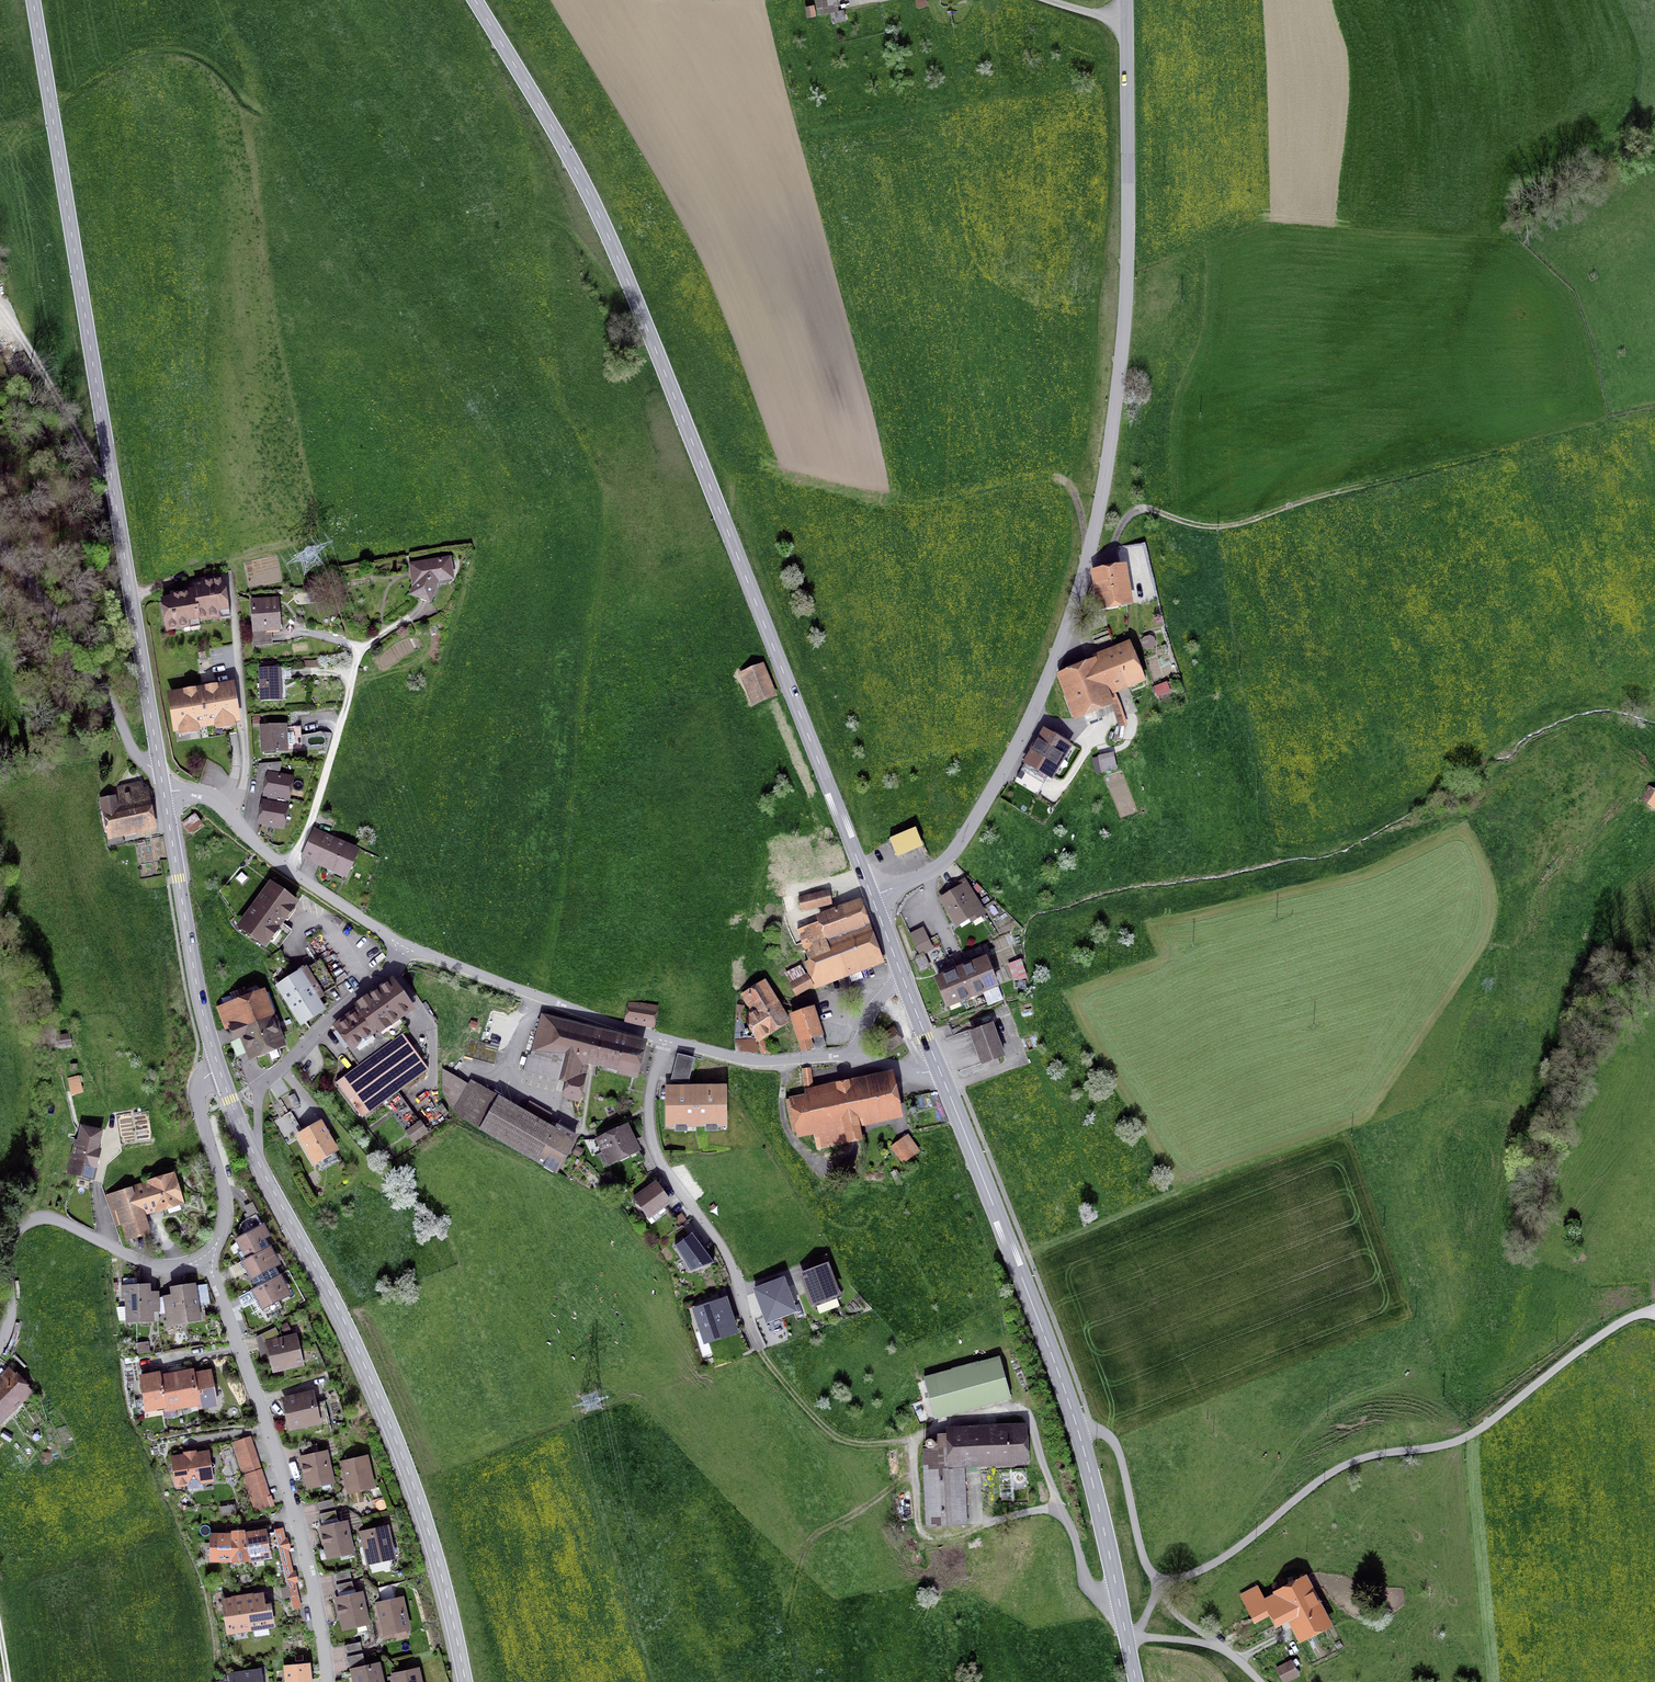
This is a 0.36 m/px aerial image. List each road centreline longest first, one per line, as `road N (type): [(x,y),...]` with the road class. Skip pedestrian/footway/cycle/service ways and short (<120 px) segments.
road 1 (secondary): [(475,0),(598,212),(876,904)]
road 2 (tertiary): [(1129,16),(1117,381),(1106,484),(1078,591),(1042,688),(985,805),(944,863),(876,904)]
road 3 (secondary): [(33,0),(160,769)]
road 4 (unclassified): [(1160,1589),(1226,1555),(1353,1462),(1481,1430),(1610,1328),(1654,1309)]
road 5 (secondary): [(252,1151),(355,1344),(420,1503),(465,1681)]
road 6 (track): [(1089,547),(1114,553),(1128,516),(1147,507),(1205,526),(1248,523),(1312,496),(1517,447)]
road 7 (residential): [(209,1257),(303,1539),(326,1681)]
road 8 (secondary): [(945,1088),(1078,1430)]
road 9 (track): [(1122,1613),(1087,1583),(1029,1411),(1009,1407),(911,1436)]
road 10 (residential): [(669,1041),(652,1103),(653,1141),(724,1247),(759,1348)]
road 11 (unclassified): [(209,1257),(153,1262),(67,1224),(34,1223),(23,1229),(14,1258),(0,1343)]
road 12 (residential): [(292,869),(359,648),(410,617)]
road 13 (secondary): [(164,791),(219,1069)]
road 14 (unclassified): [(0,540),(97,674),(135,754),(160,769)]
road 15 (unclassified): [(669,1041),(465,971),(412,944)]
road 16 (track): [(914,1478),(811,1539),(786,1630),(798,1681)]
road 17 (unclassified): [(231,577),(247,738),(236,817)]
road 18 (track): [(860,1514),(883,1524),(922,1568),(947,1568),(958,1681)]
road 19 (residential): [(412,944),(268,1081),(258,1101)]
road 20 (track): [(0,303),(112,485)]
road 21 (secondary): [(1078,1430),(1127,1636)]
road 22 (unclassified): [(219,1069),(203,1082),(199,1104),(226,1192),(226,1225),(209,1257)]
road 23 (track): [(759,1348),(838,1438),(872,1445),(911,1436)]
road 24 (unclassified): [(1160,1589),(1117,1448),(1102,1431),(1078,1430)]
road 25 (track): [(1089,547),(1071,484),(1044,478),(954,499)]
road 26 (unclassified): [(843,1055),(727,1056),(669,1041)]
road 27 (track): [(911,1436),(918,1521),(933,1540),(986,1529)]
road 28 (unclassified): [(412,944),(292,869)]
road 29 (secondary): [(901,975),(945,1088)]

